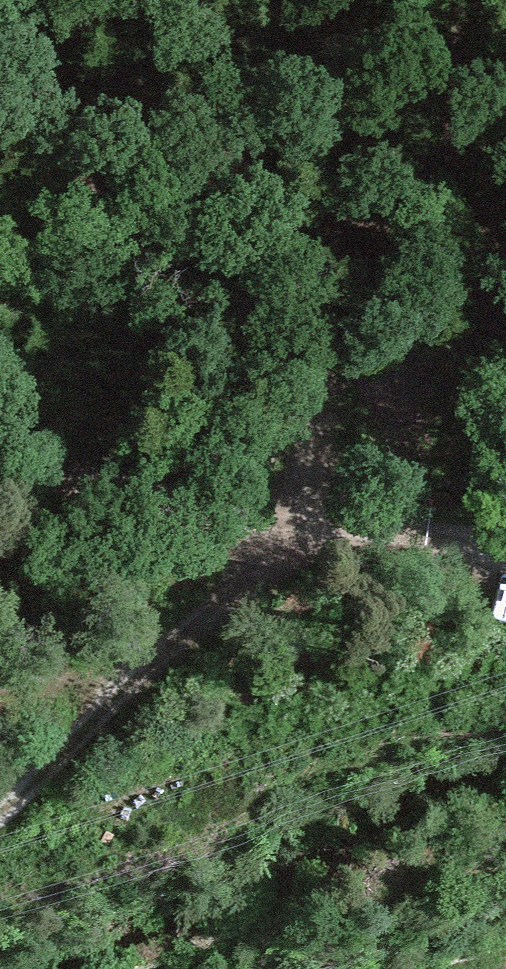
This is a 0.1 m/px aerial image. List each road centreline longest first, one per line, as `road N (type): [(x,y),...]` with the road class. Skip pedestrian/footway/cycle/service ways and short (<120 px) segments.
road 1 (track): [(315,519),(325,423),(461,117),(494,0)]
road 2 (track): [(505,551),(0,471)]
road 3 (track): [(325,423),(35,112),(0,56)]
road 4 (track): [(315,519),(0,818)]

